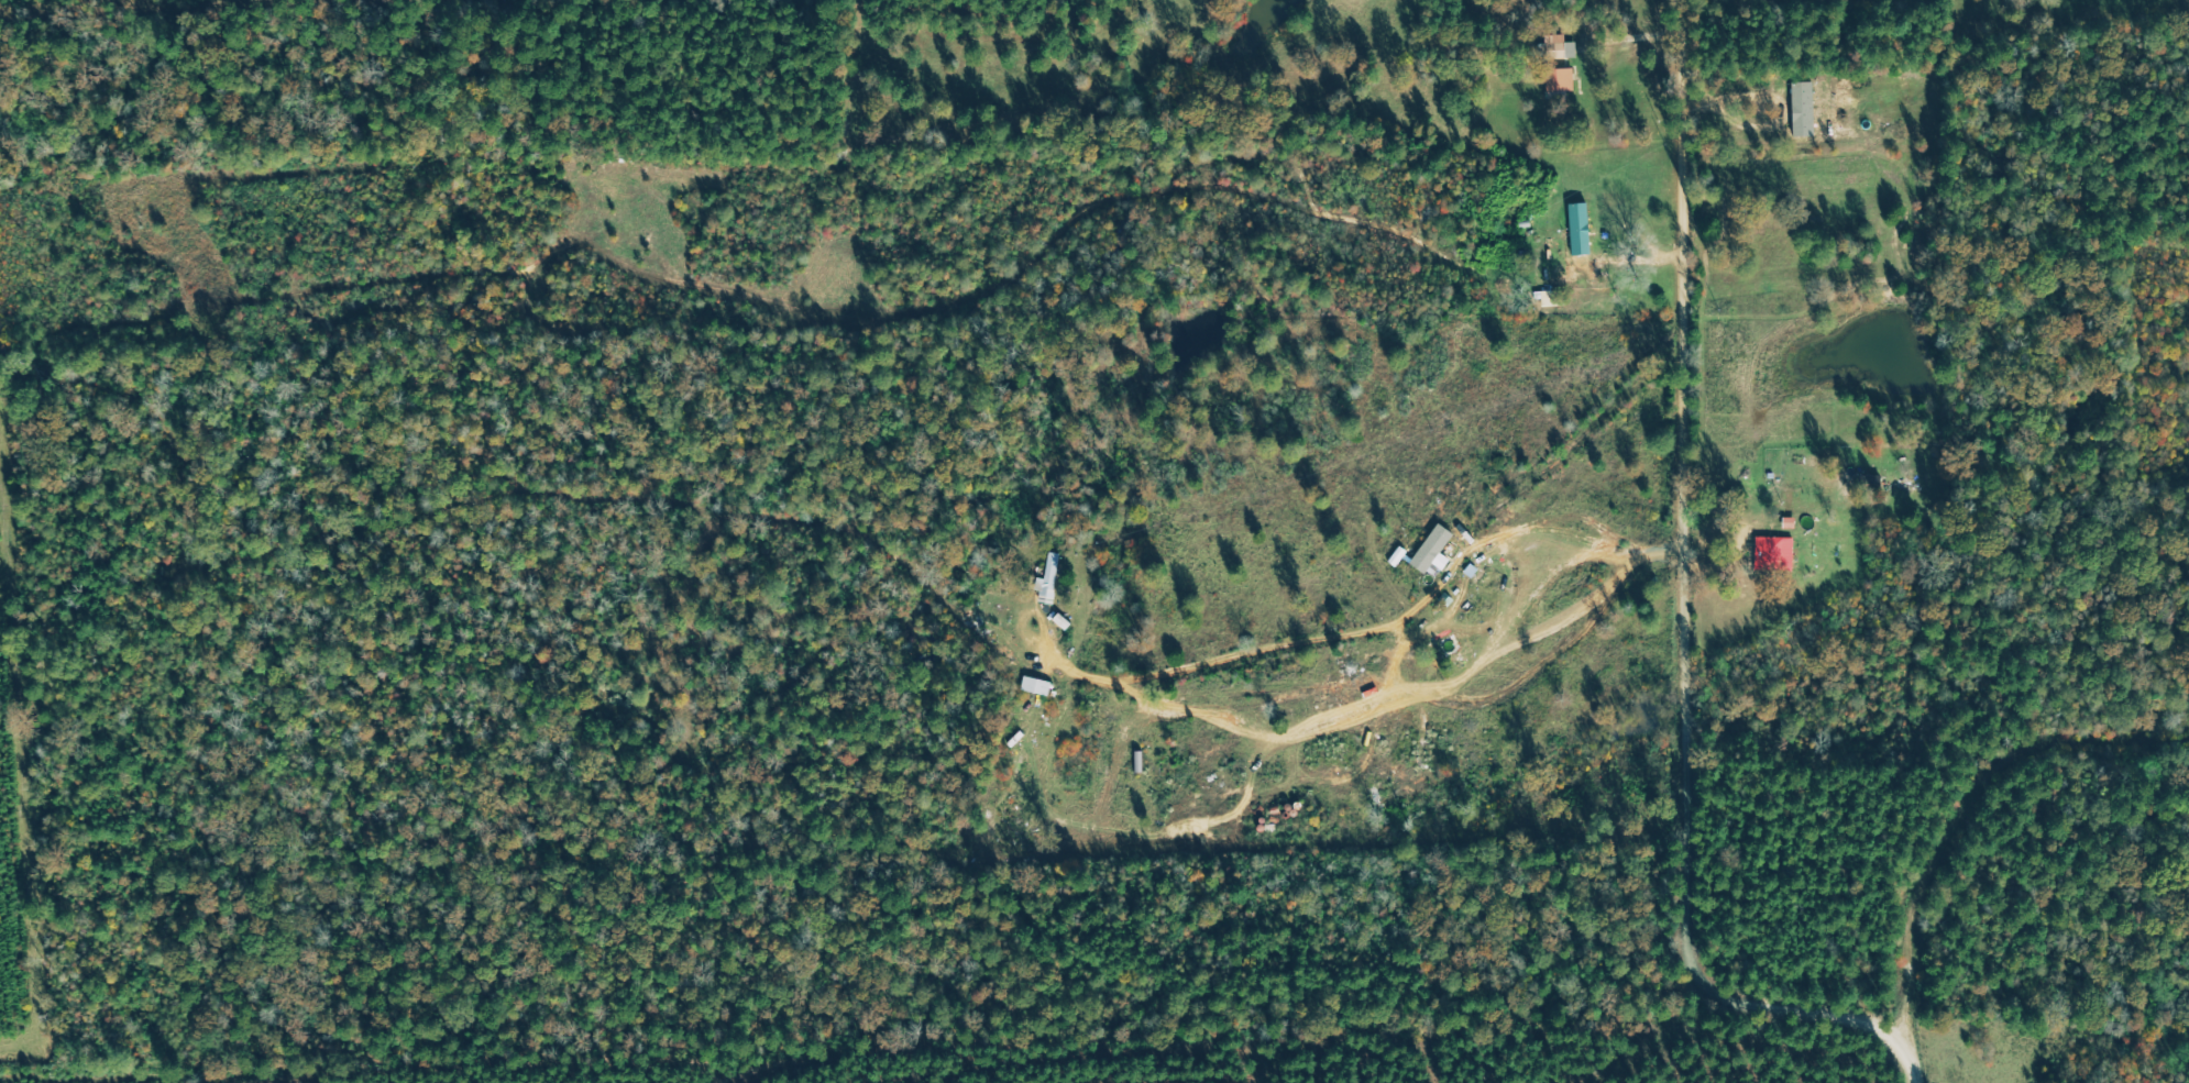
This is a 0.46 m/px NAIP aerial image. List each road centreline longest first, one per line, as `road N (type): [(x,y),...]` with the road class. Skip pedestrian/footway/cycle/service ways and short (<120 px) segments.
road 1 (residential): [(1865,1082),(1845,1059),(1723,986),(1673,864),(1672,0)]

